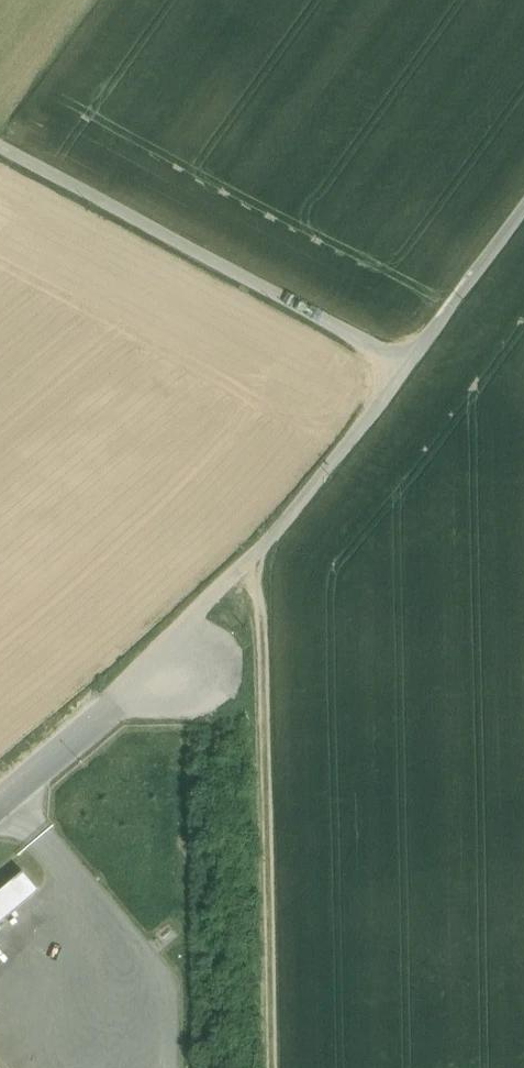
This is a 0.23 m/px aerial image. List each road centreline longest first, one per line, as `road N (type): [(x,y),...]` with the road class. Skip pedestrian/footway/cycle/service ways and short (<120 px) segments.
road 1 (unclassified): [(0,149),(402,368),(173,642)]
road 2 (track): [(240,567),(261,623),(269,1067)]
road 3 (unclassified): [(0,801),(173,642)]
road 4 (track): [(402,368),(523,210)]

